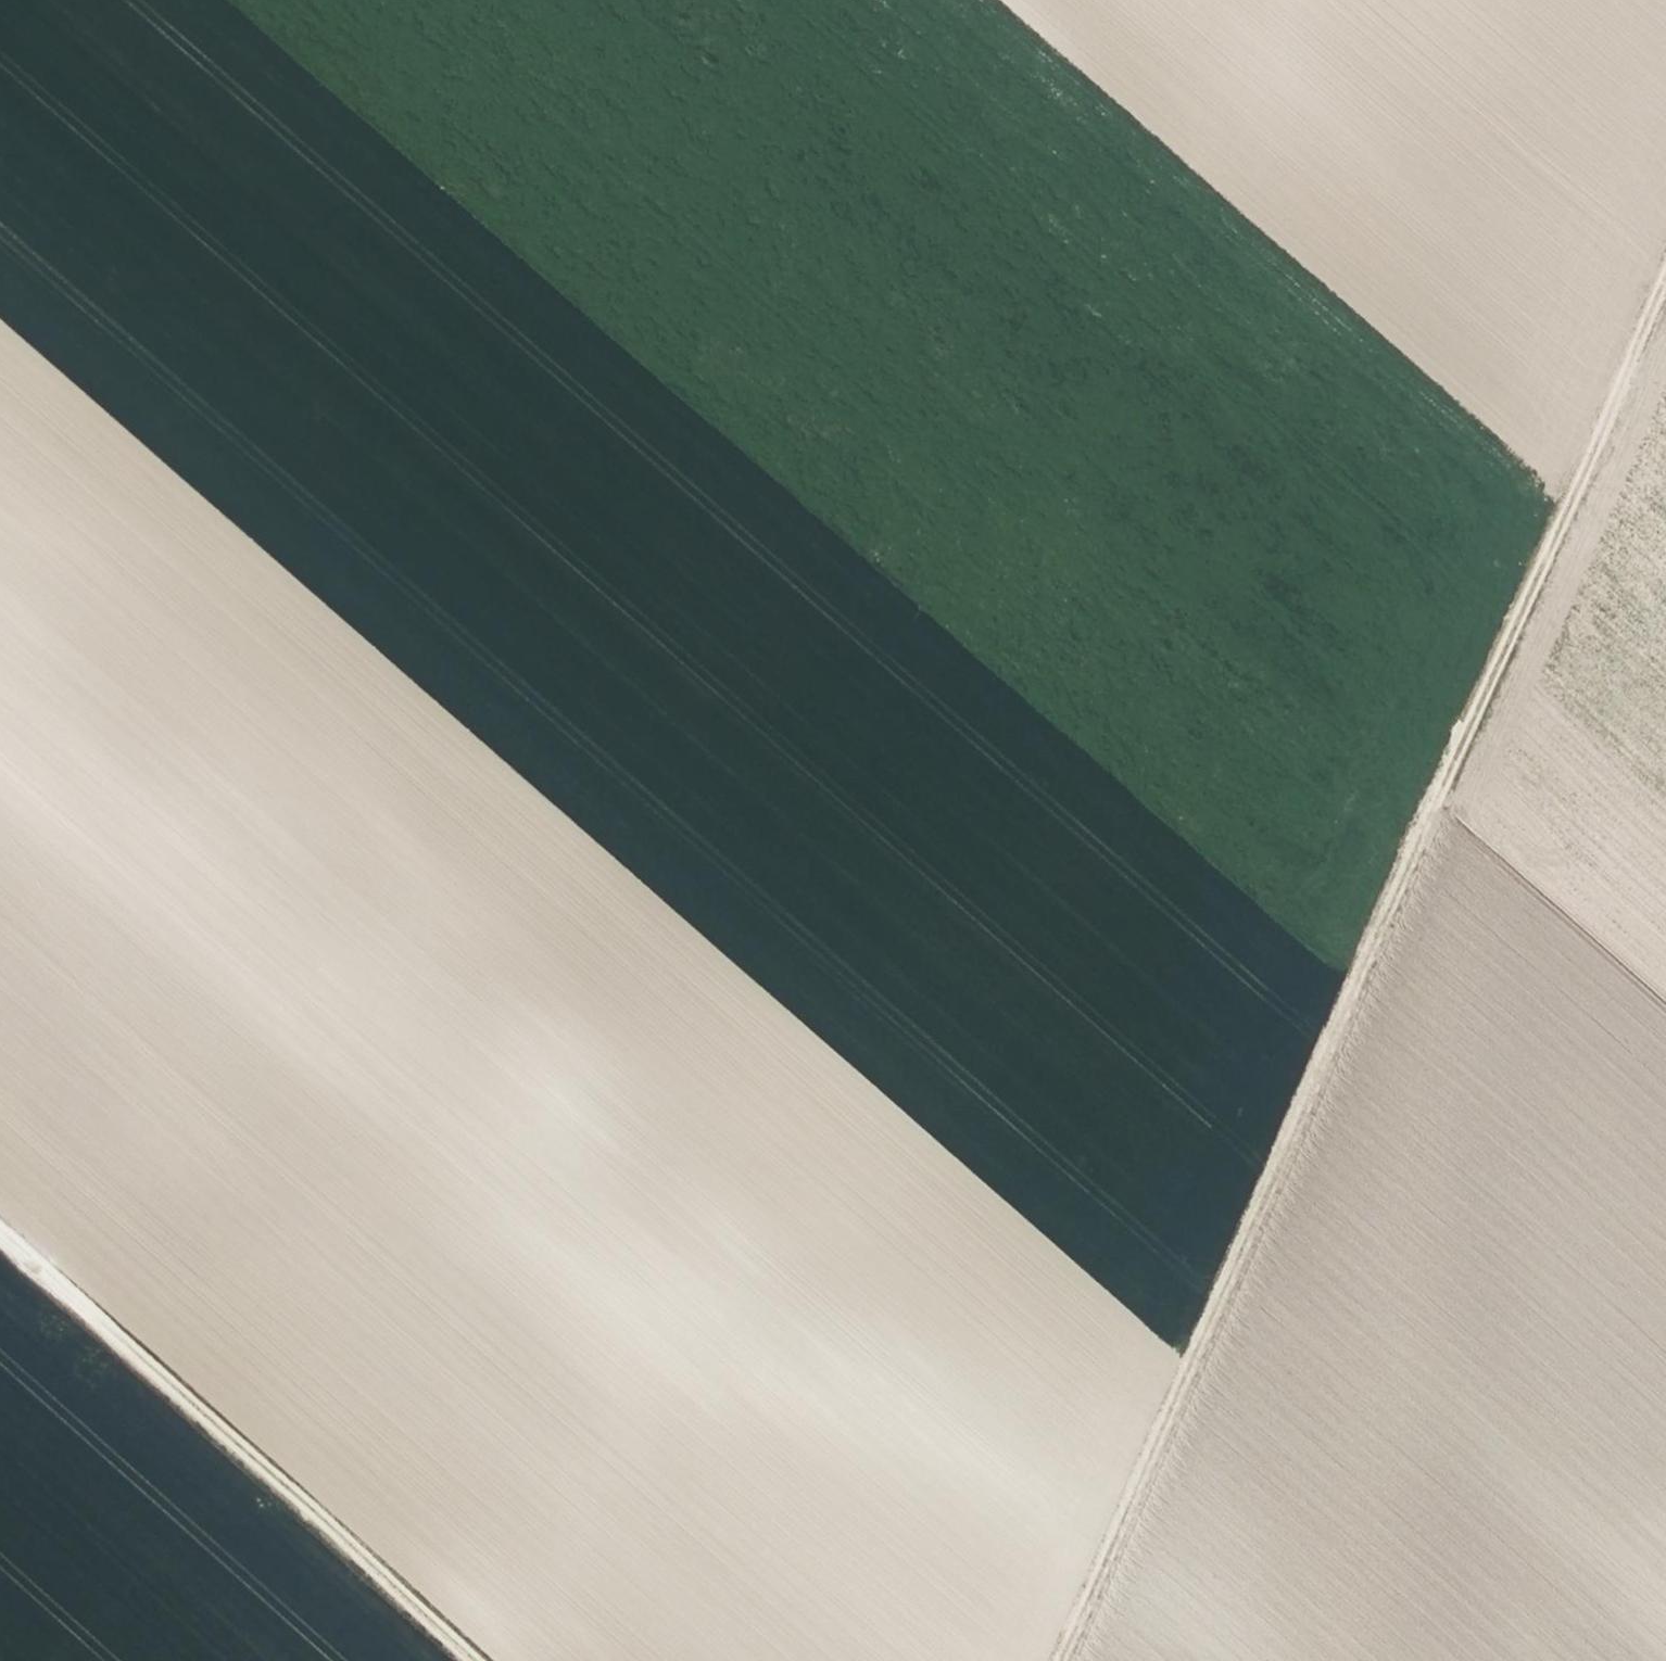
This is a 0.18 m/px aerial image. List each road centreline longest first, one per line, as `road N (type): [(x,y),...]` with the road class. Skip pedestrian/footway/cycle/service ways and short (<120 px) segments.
road 1 (track): [(1665,269),(1063,1660)]
road 2 (track): [(0,1234),(473,1660)]

